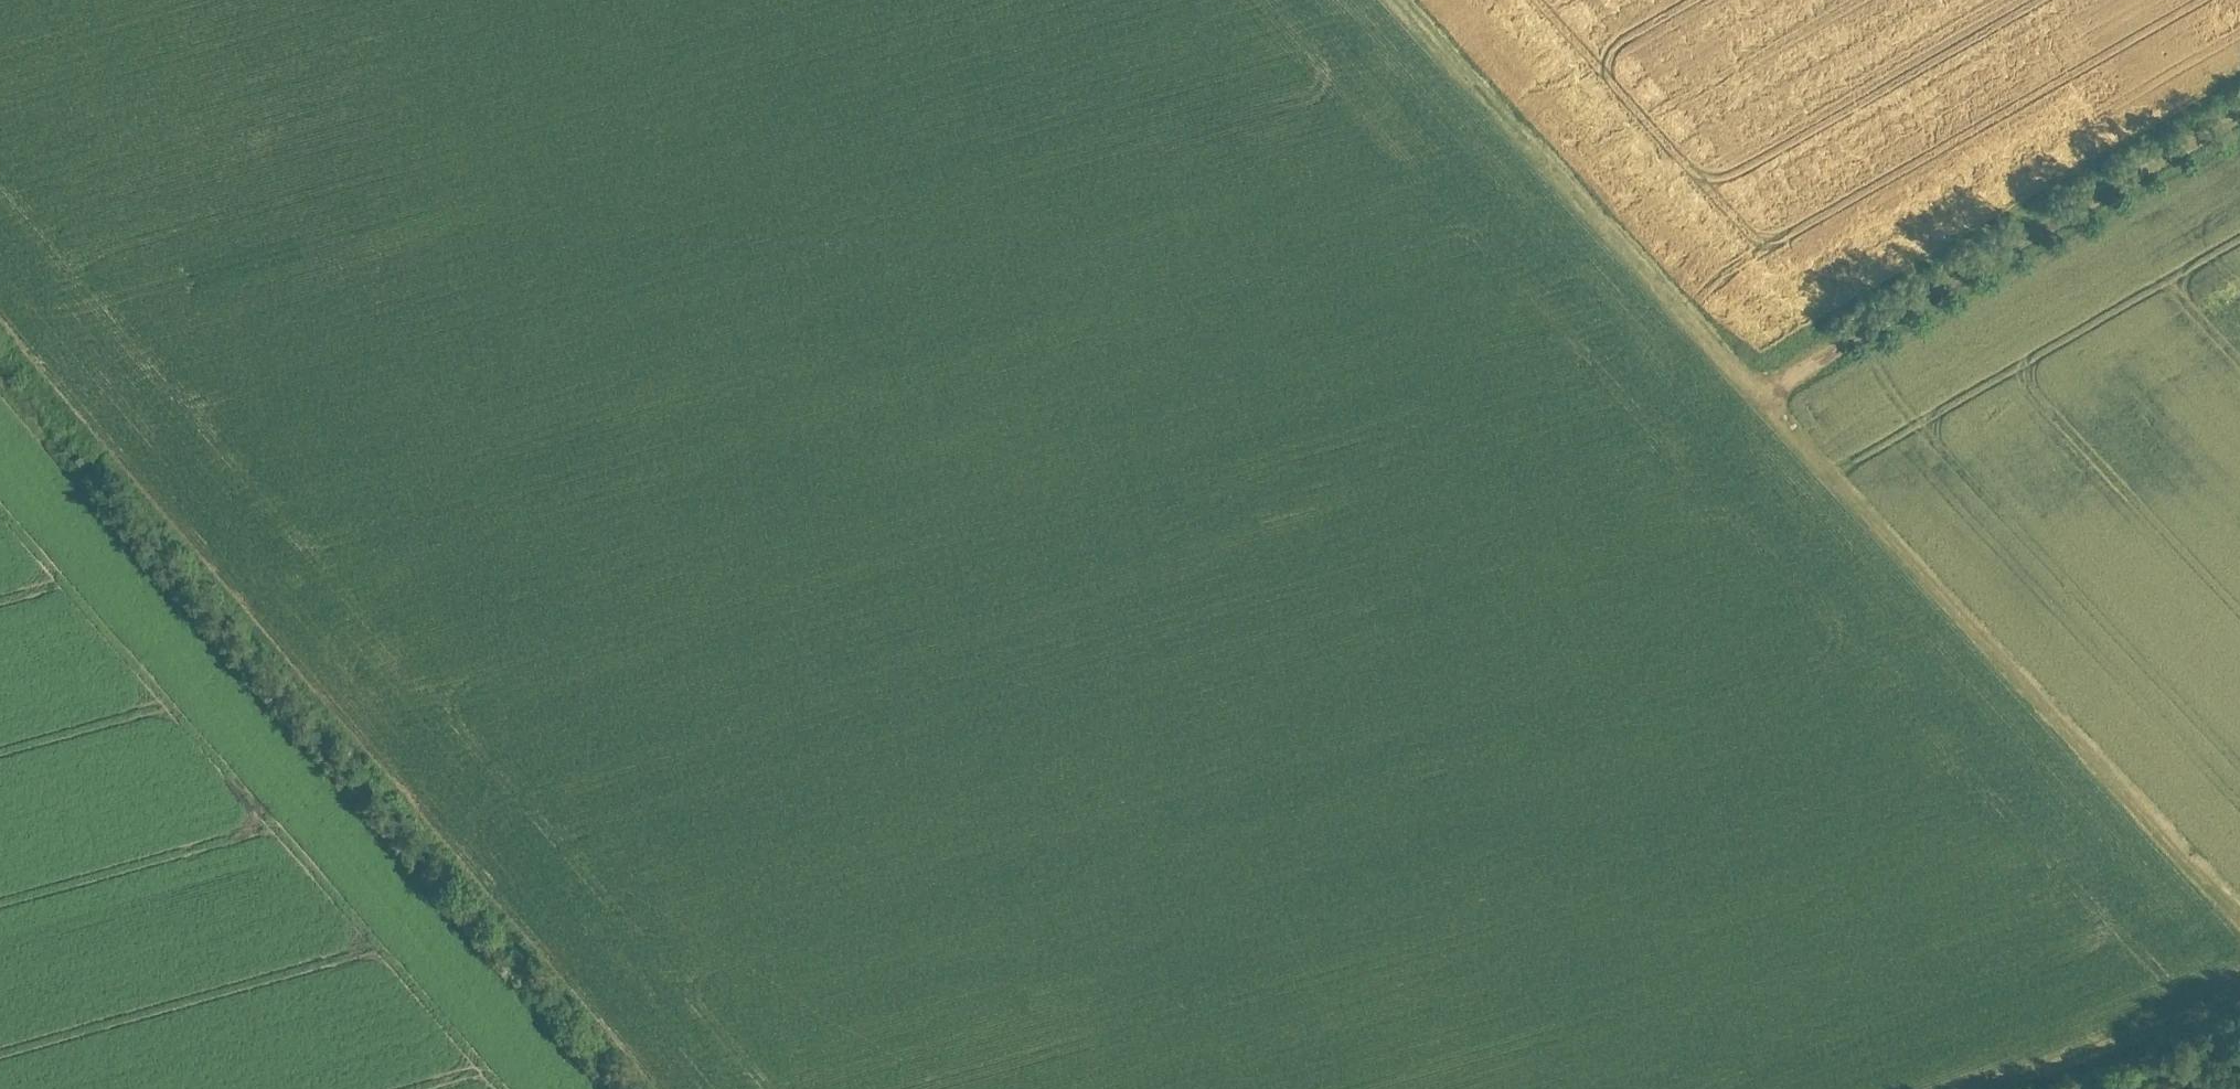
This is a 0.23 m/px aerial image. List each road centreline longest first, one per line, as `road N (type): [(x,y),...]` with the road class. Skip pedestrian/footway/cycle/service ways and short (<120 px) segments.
road 1 (track): [(2239,131),(1769,405),(2239,907)]
road 2 (track): [(1401,0),(1769,405)]
road 3 (track): [(2239,985),(1981,1088)]

